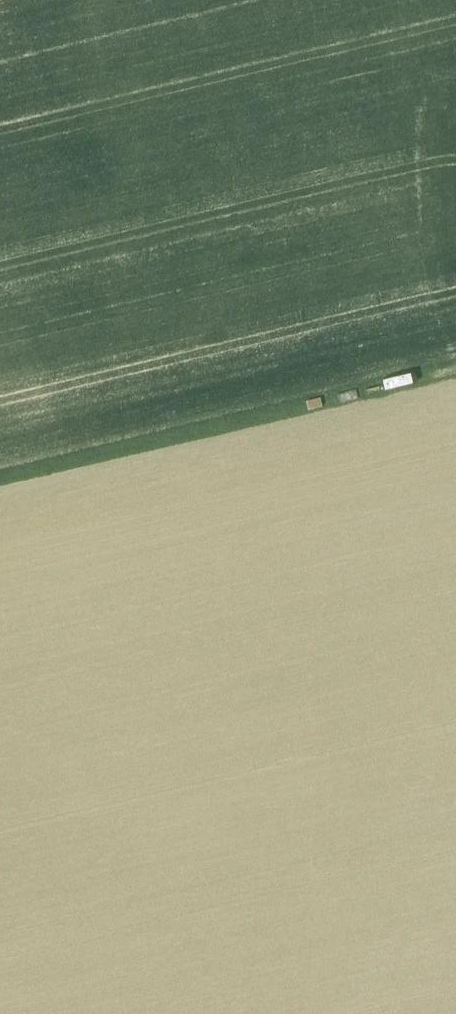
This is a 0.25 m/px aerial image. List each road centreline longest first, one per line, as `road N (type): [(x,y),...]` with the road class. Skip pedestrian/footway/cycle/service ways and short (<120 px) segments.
road 1 (track): [(0,480),(455,369)]

